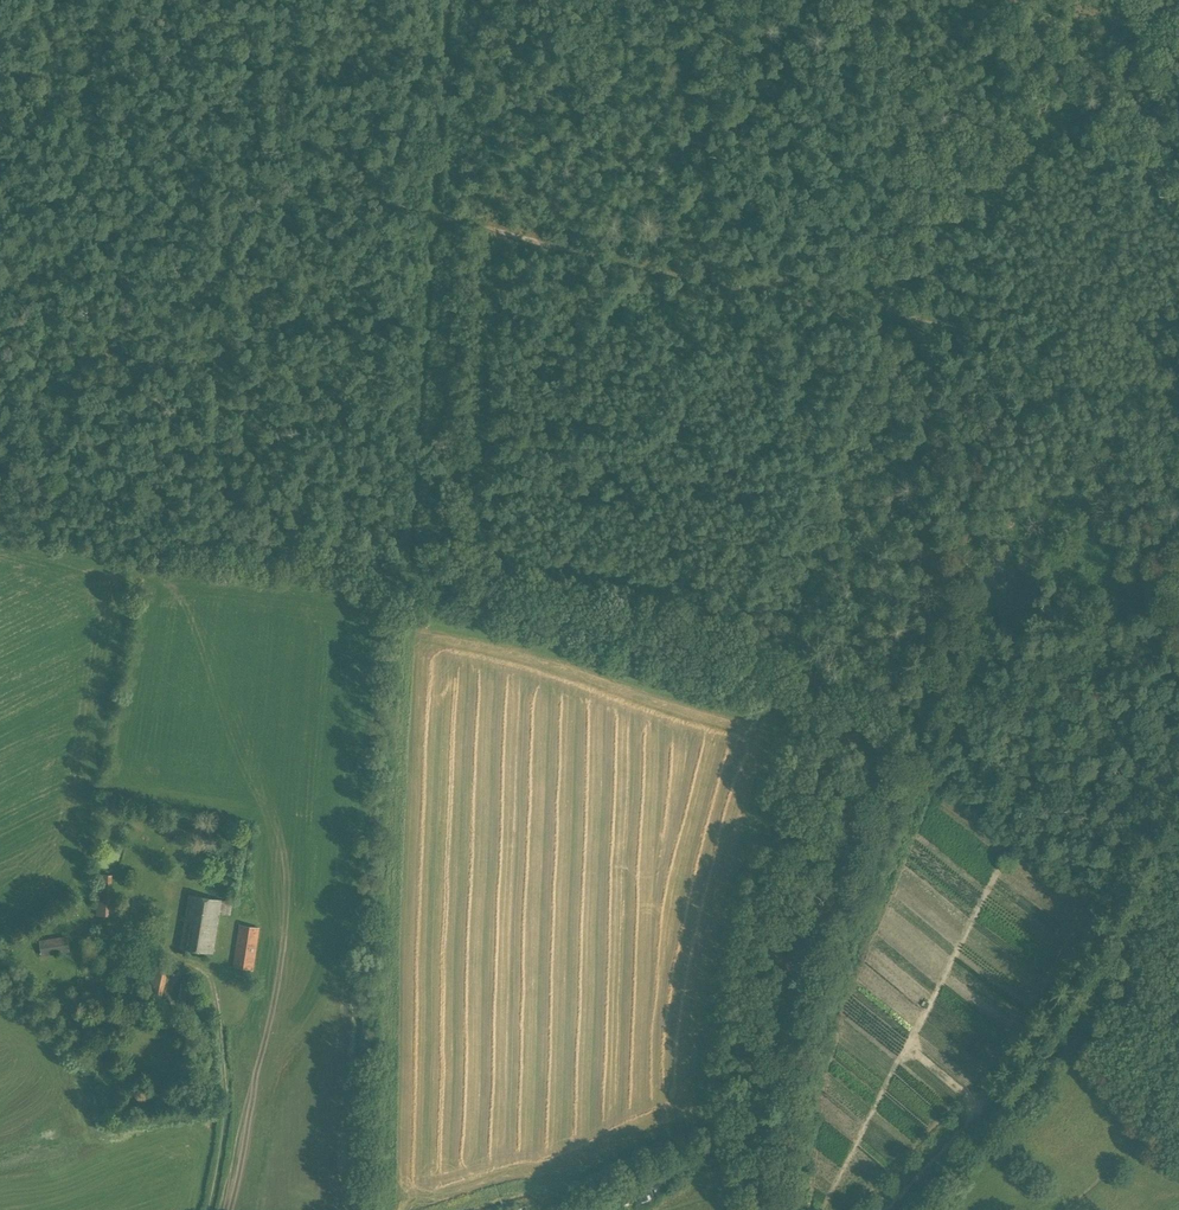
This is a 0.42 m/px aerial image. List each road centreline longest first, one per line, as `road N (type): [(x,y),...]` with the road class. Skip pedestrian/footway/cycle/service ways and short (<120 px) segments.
road 1 (track): [(879,1209),(1002,1084),(1083,971),(1133,877)]
road 2 (track): [(416,573),(437,222)]
road 3 (track): [(941,325),(1178,467)]
road 4 (track): [(437,222),(449,0)]

